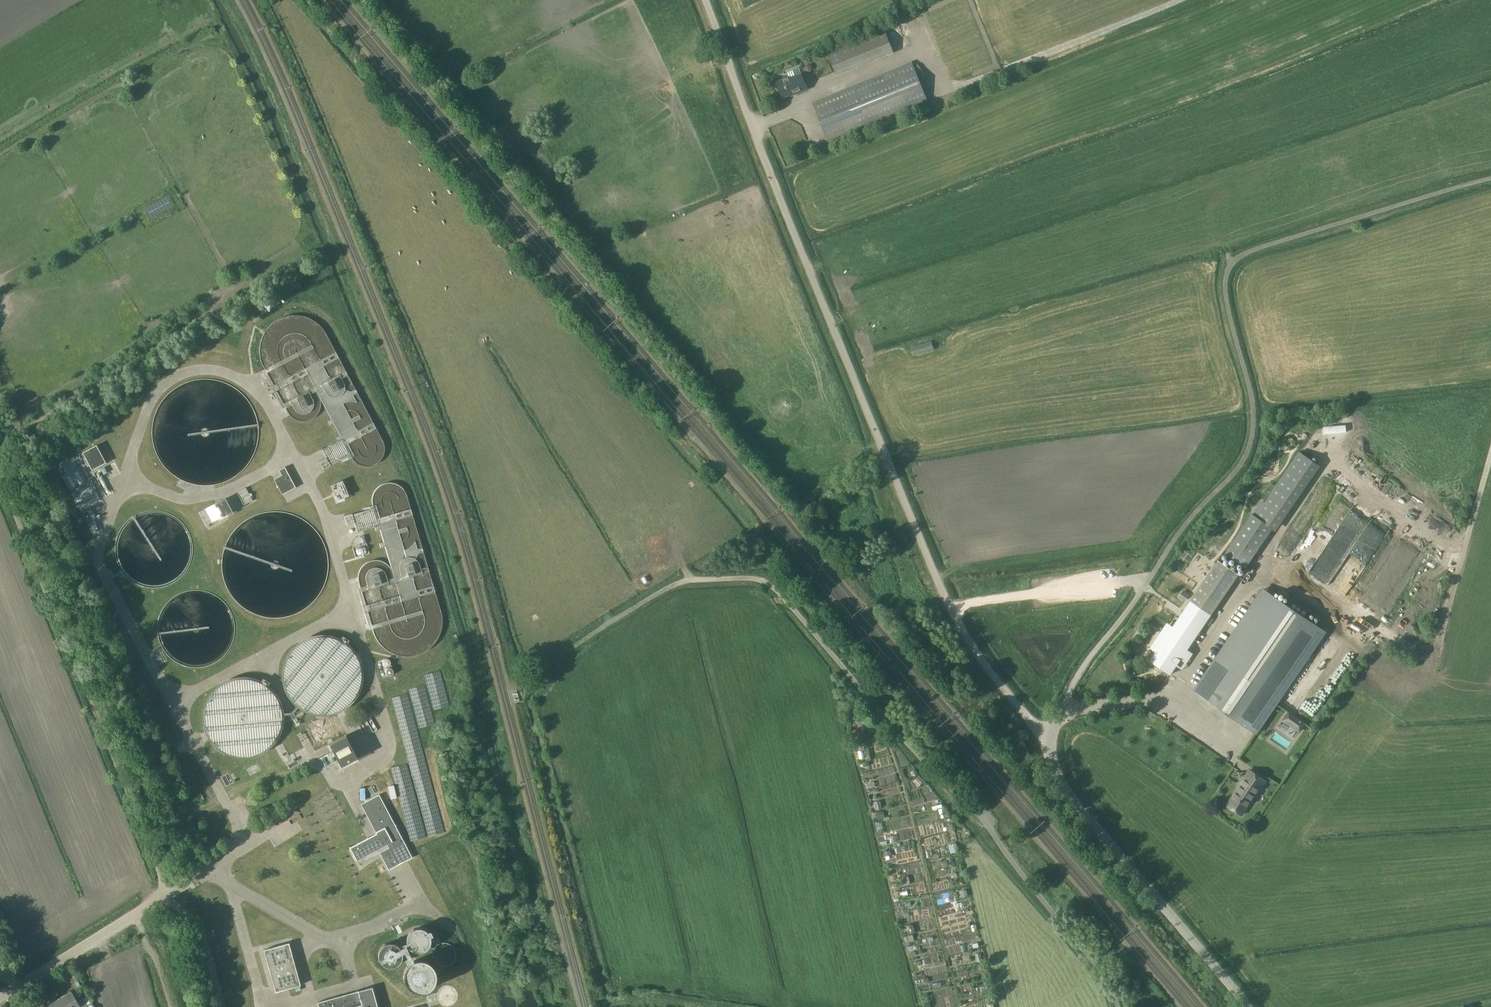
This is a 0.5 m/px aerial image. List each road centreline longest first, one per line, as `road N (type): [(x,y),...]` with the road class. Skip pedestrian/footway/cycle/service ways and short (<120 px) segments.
road 1 (unclassified): [(1043,737),(1171,545),(1246,457),(1253,404),(1226,302),(1230,267),(1262,247),(1490,178)]
road 2 (unclassified): [(1043,737),(979,654),(936,576),(706,0)]
road 3 (unclassified): [(1118,1006),(1103,971),(983,820),(772,586),(745,578),(686,580),(584,639)]
road 4 (track): [(1490,454),(1438,645),(1426,653),(1407,650),(1271,556),(1171,694),(1064,708)]
road 5 (unclassified): [(1249,1006),(1084,813),(1043,737)]
road 6 (track): [(1186,0),(955,87)]
road 7 (unclassified): [(0,995),(172,892)]
road 8 (track): [(1149,579),(953,611)]

